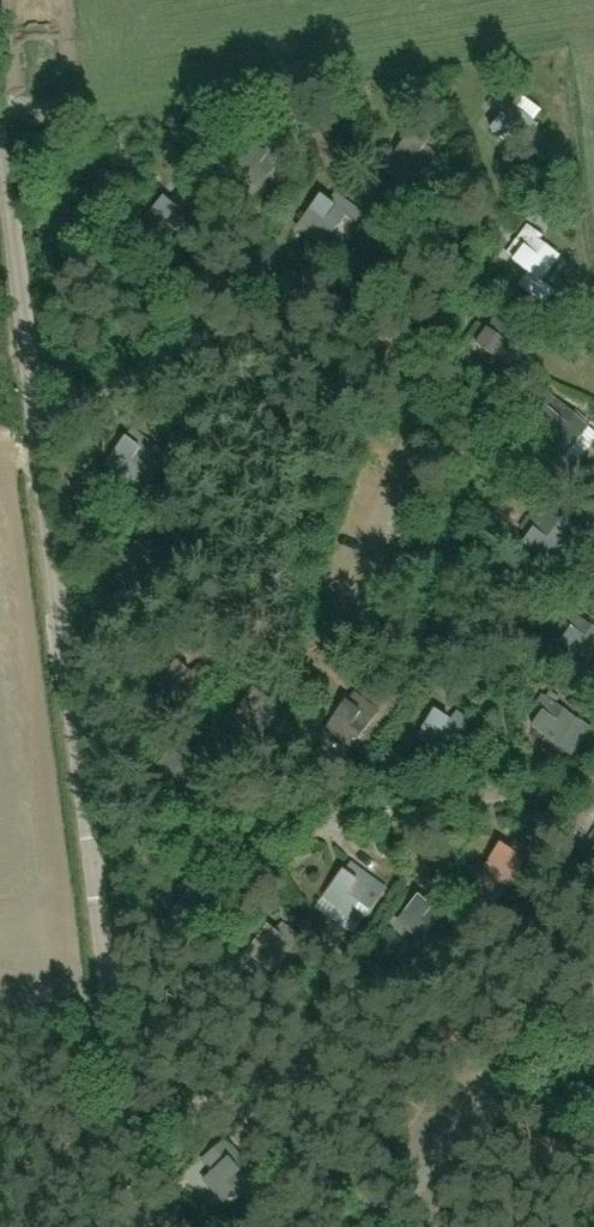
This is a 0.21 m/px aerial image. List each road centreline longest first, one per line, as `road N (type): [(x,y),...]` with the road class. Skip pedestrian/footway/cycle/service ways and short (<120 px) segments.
road 1 (residential): [(0,191),(141,1226)]
road 2 (track): [(88,867),(593,779)]

